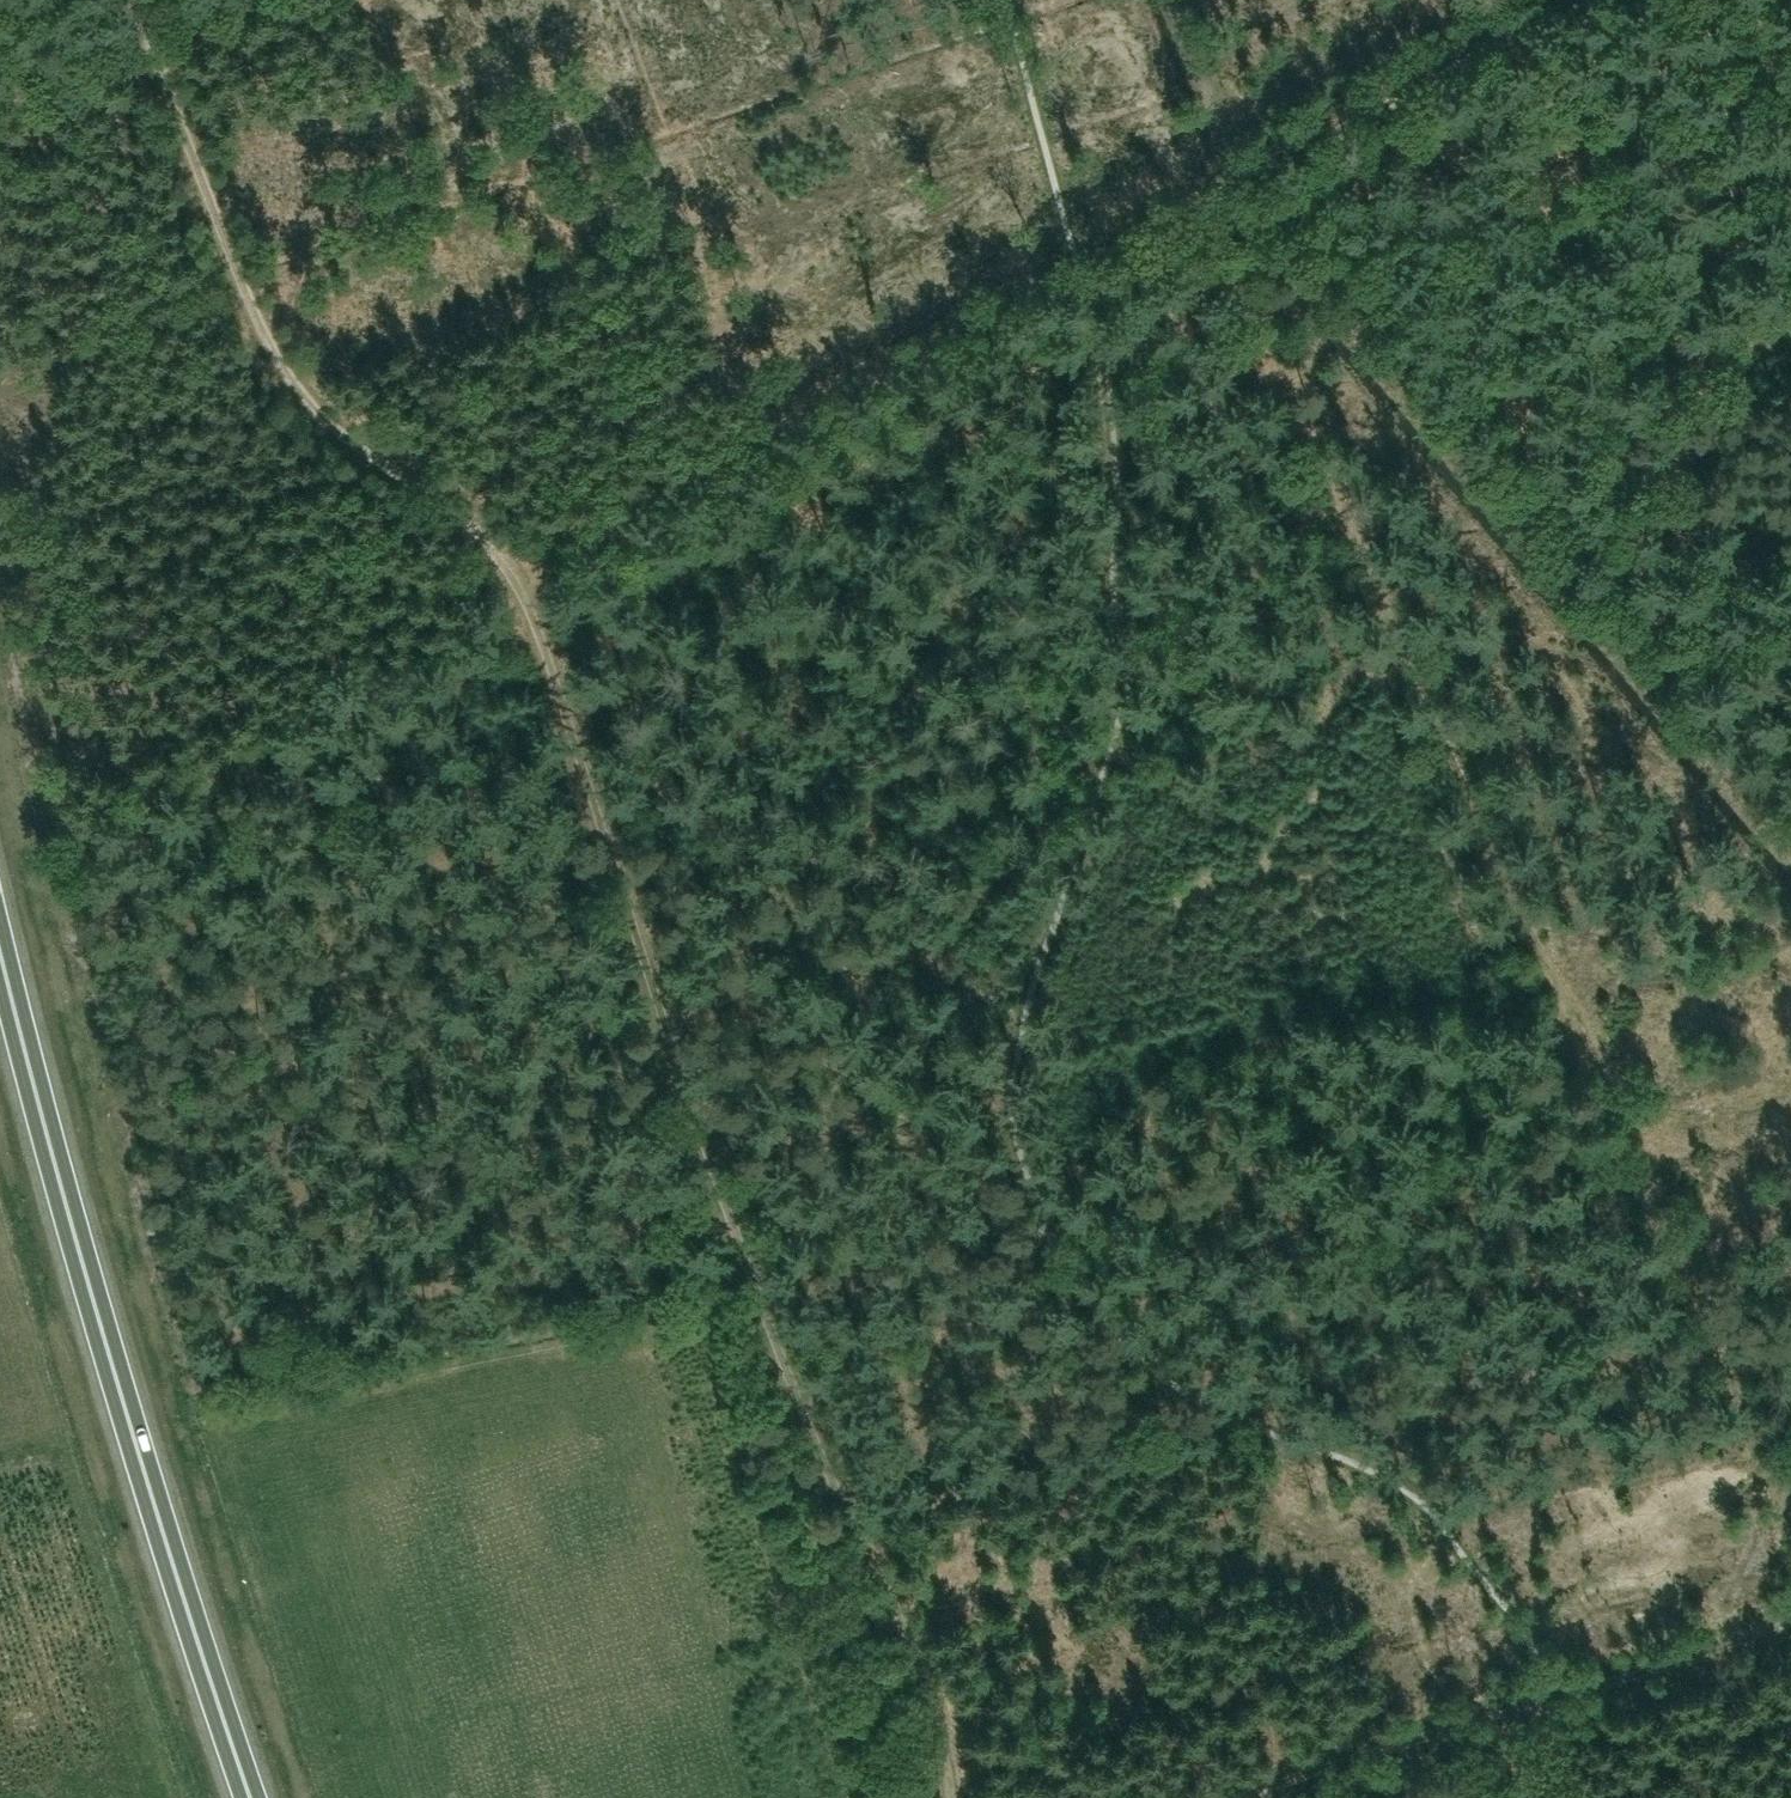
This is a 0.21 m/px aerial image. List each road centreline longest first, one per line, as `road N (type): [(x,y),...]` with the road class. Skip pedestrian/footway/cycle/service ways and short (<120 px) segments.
road 1 (track): [(943,1797),(936,1722),(906,1597),(770,1335),(519,568)]
road 2 (track): [(672,491),(884,376),(1080,257),(1558,0)]
road 3 (trunk): [(251,1797),(55,1163),(0,934)]
road 4 (track): [(519,568),(487,531),(345,440),(270,350),(162,84),(139,0)]
road 5 (track): [(1790,1611),(1245,1797)]
road 6 (track): [(672,491),(519,568)]

